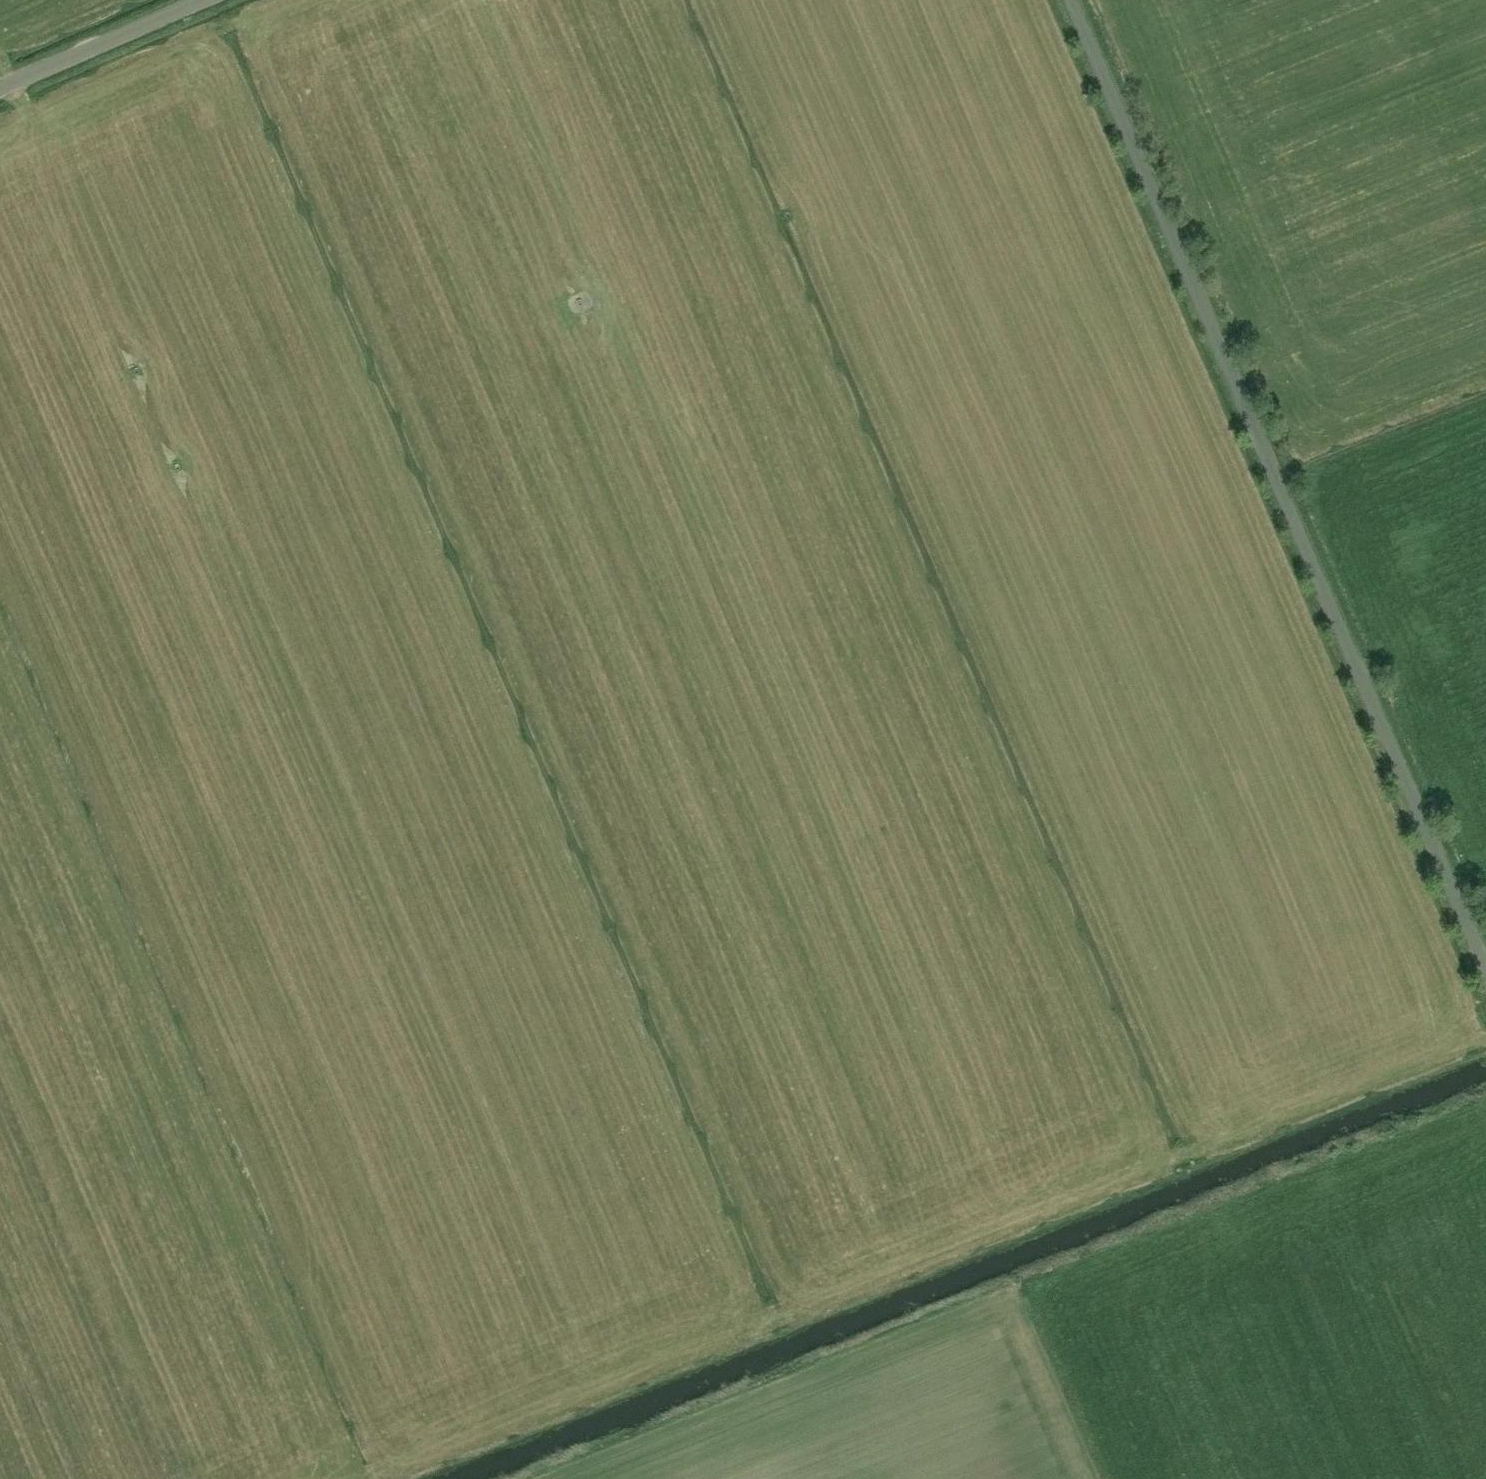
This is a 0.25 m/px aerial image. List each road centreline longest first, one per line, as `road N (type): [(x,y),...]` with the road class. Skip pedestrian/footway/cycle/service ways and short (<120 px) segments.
road 1 (unclassified): [(1485,941),(1077,0)]
road 2 (unclassified): [(0,89),(204,0)]

